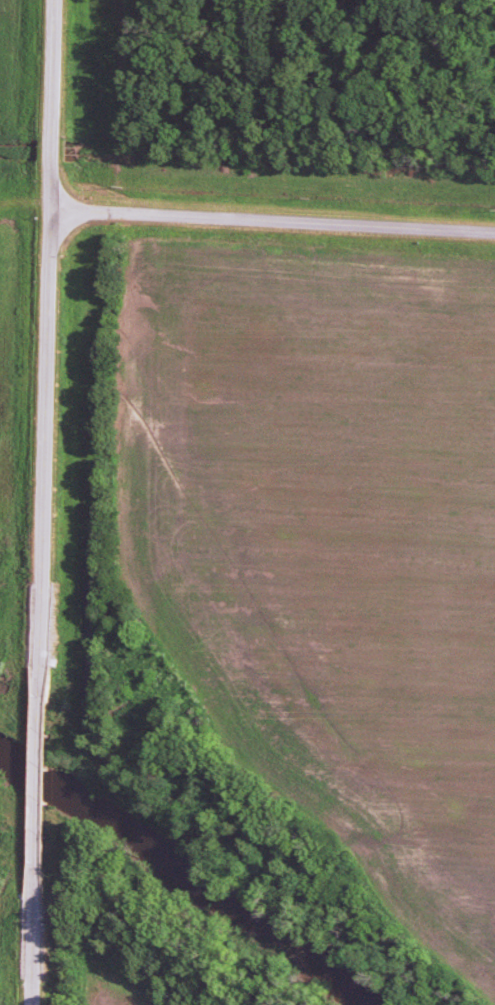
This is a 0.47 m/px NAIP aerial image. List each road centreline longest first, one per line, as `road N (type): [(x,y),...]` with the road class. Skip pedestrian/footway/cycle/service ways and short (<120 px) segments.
road 1 (primary): [(39,677),(56,0)]
road 2 (secondary): [(494,227),(54,205)]
road 3 (primary): [(32,893),(39,677)]

